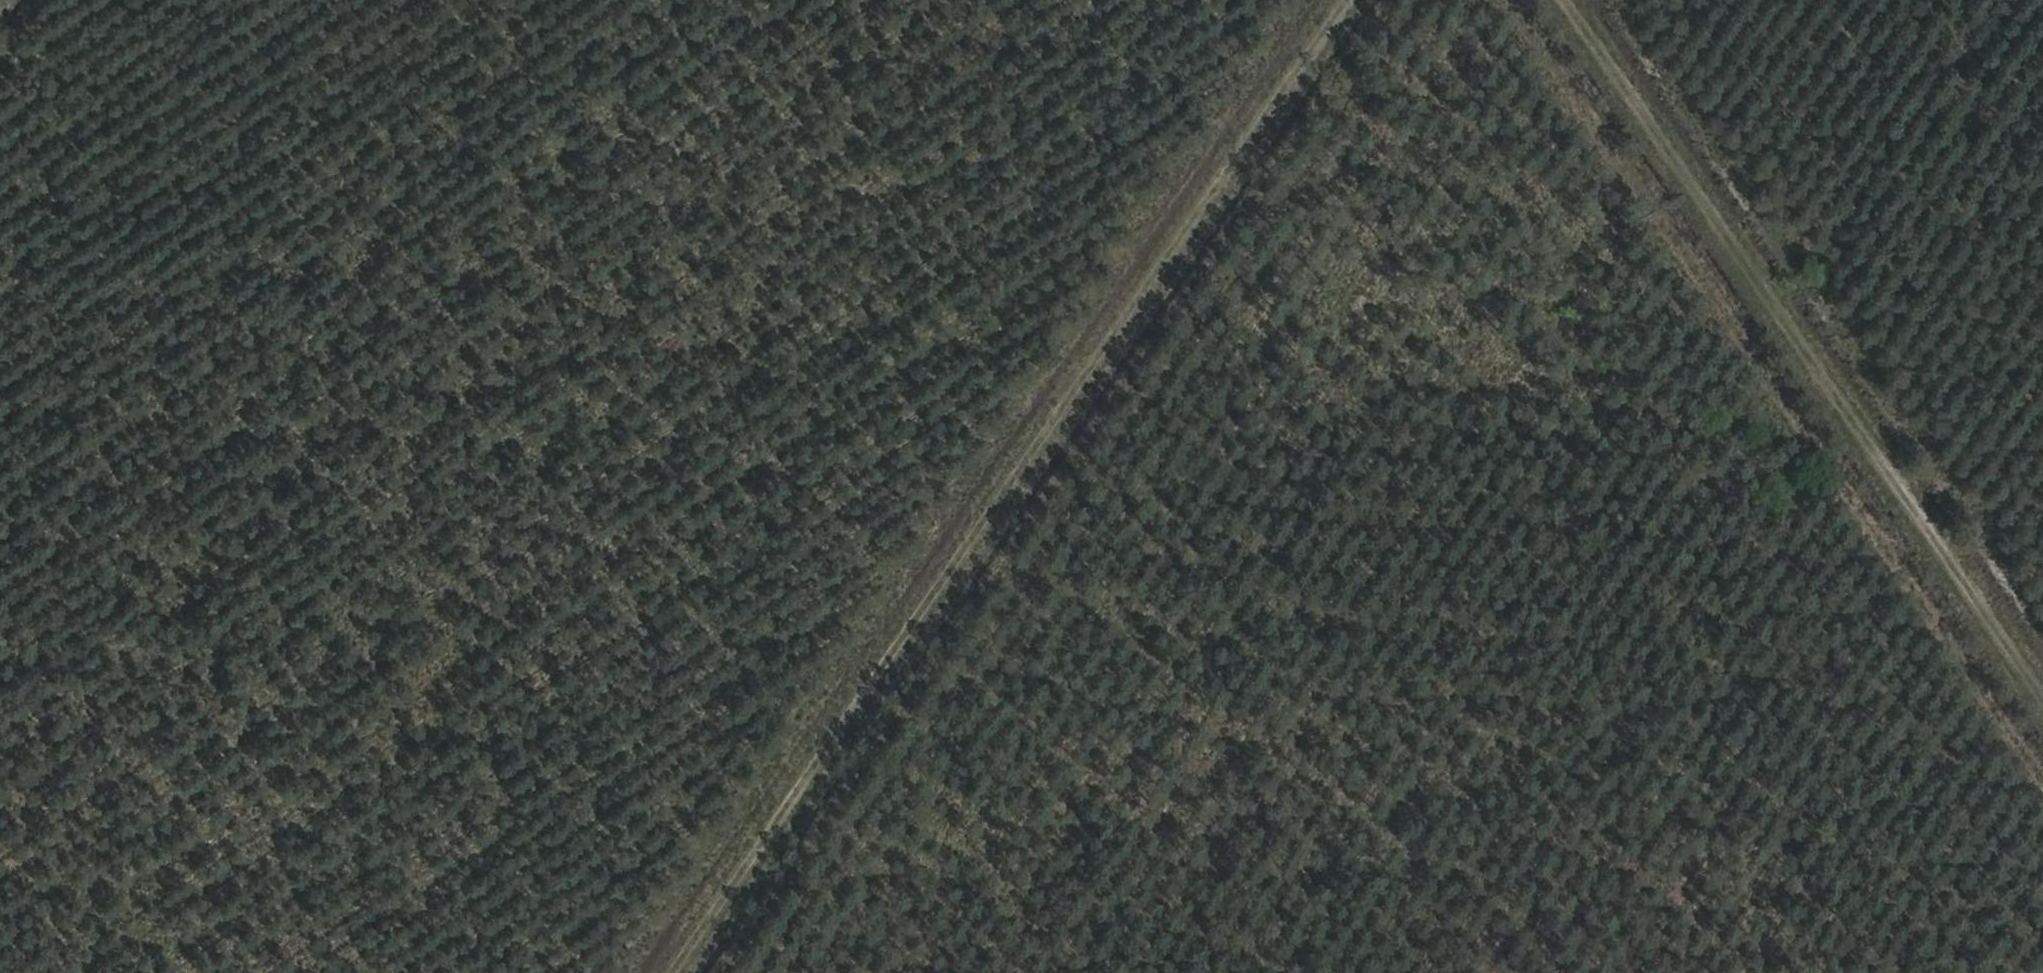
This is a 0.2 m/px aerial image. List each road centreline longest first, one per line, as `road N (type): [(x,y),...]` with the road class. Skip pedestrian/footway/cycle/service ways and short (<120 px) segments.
road 1 (track): [(1569,0),(2042,690)]

